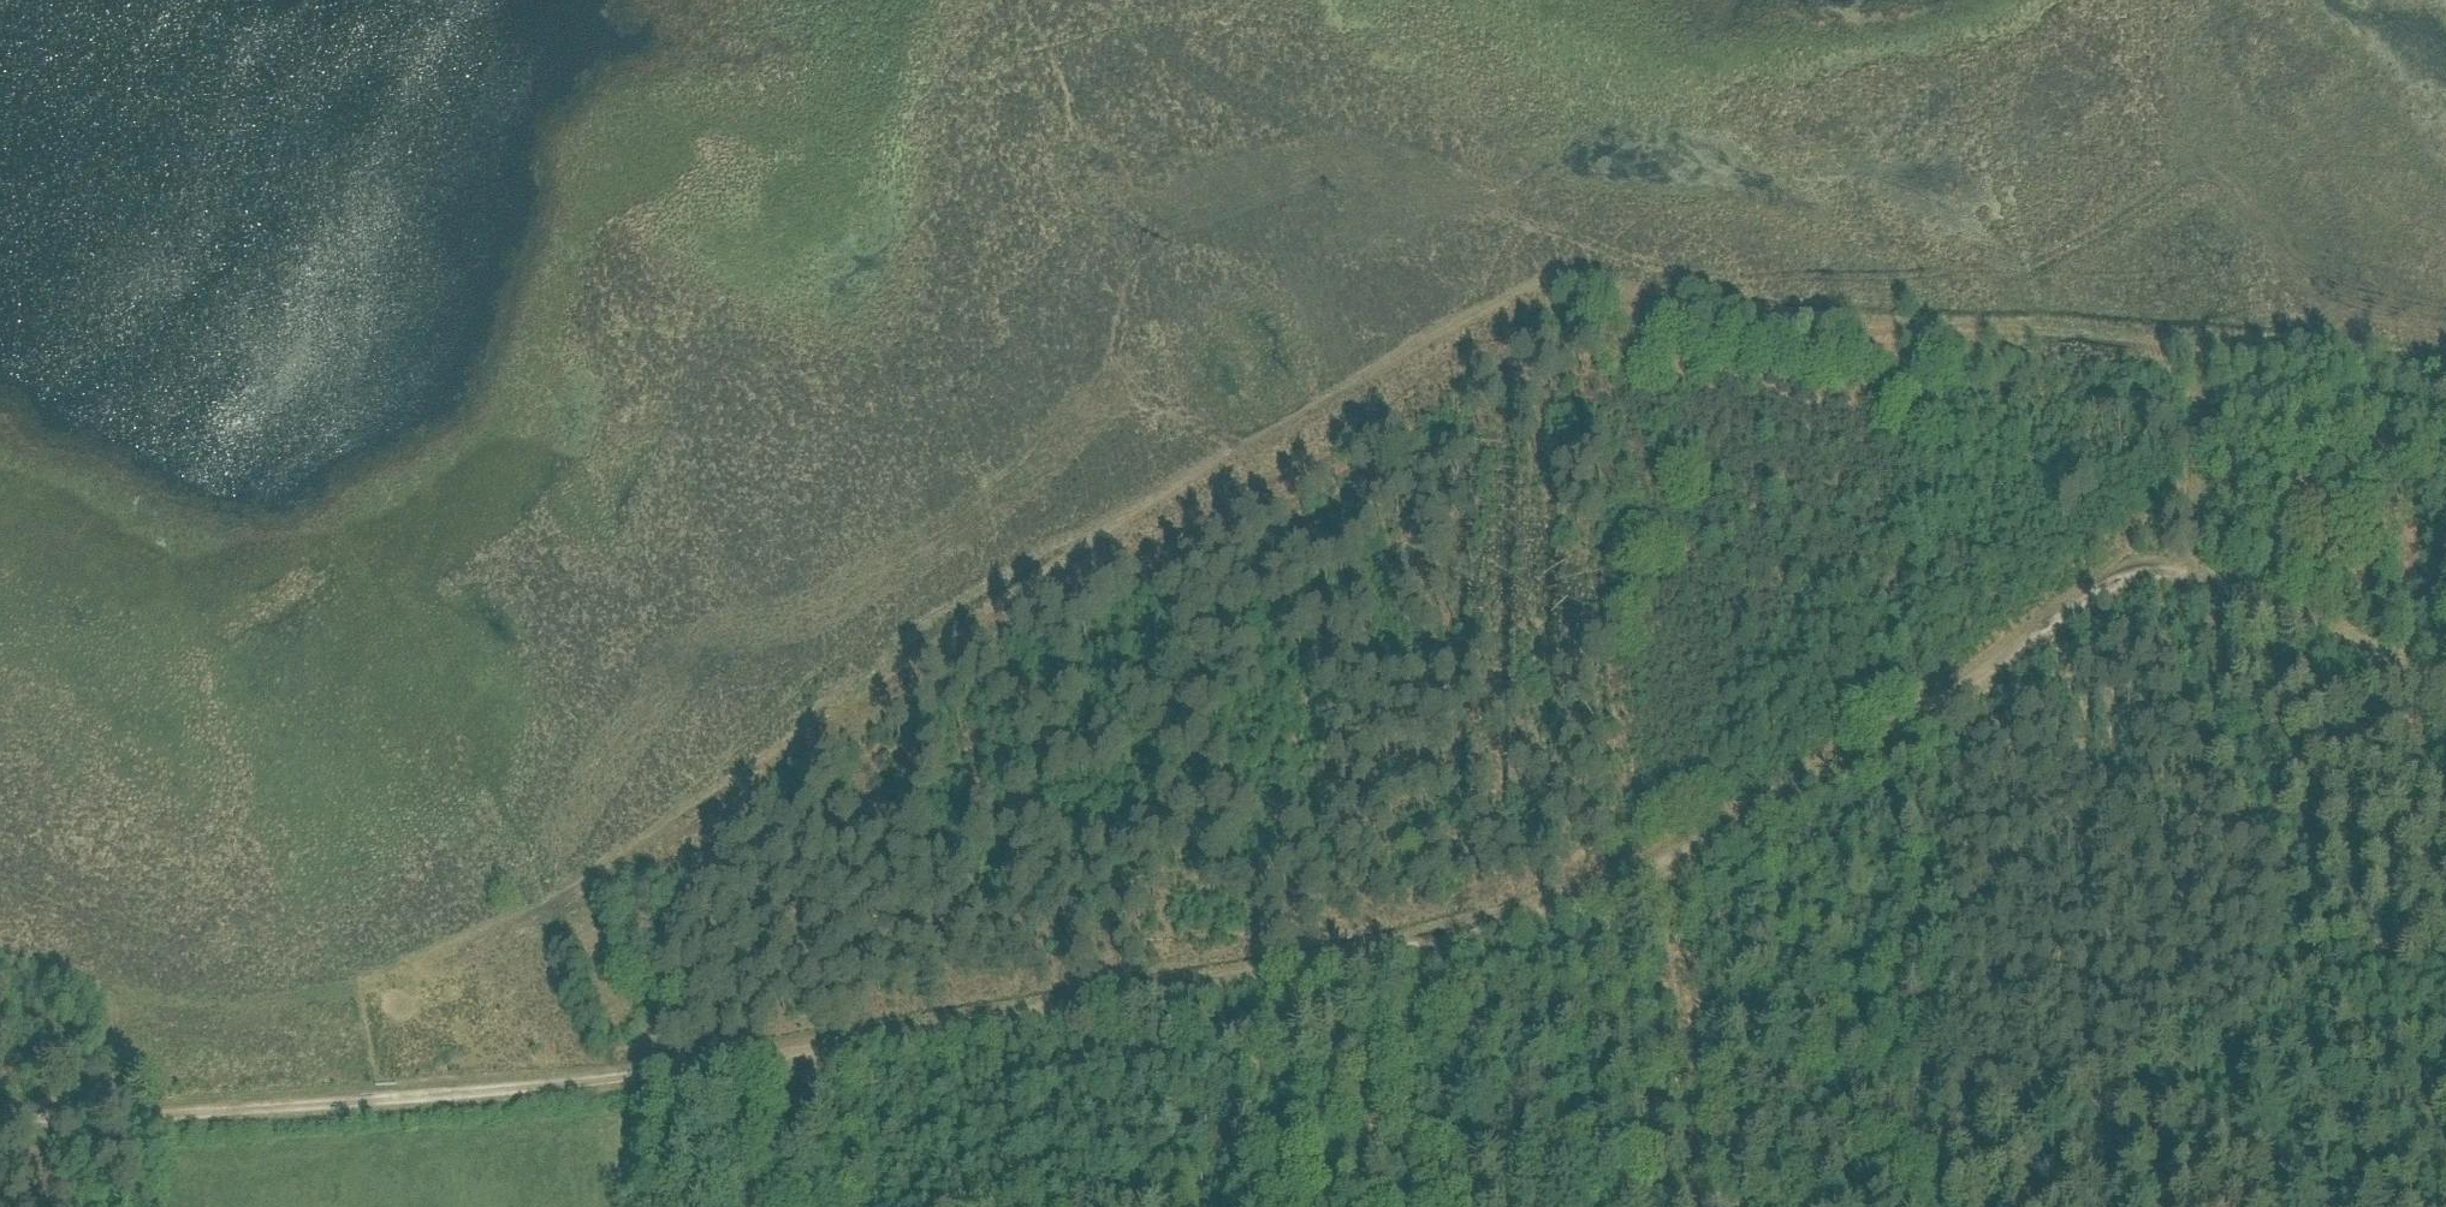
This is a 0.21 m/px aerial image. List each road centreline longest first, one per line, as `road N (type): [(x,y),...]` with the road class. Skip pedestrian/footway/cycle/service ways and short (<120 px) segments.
road 1 (track): [(0,1120),(479,1096),(822,1057),(1271,978),(1526,919),(1698,854),(1910,733),(2114,576),(2185,575)]
road 2 (track): [(2185,575),(2288,615),(2445,707)]
road 3 (track): [(822,1057),(782,1206)]

